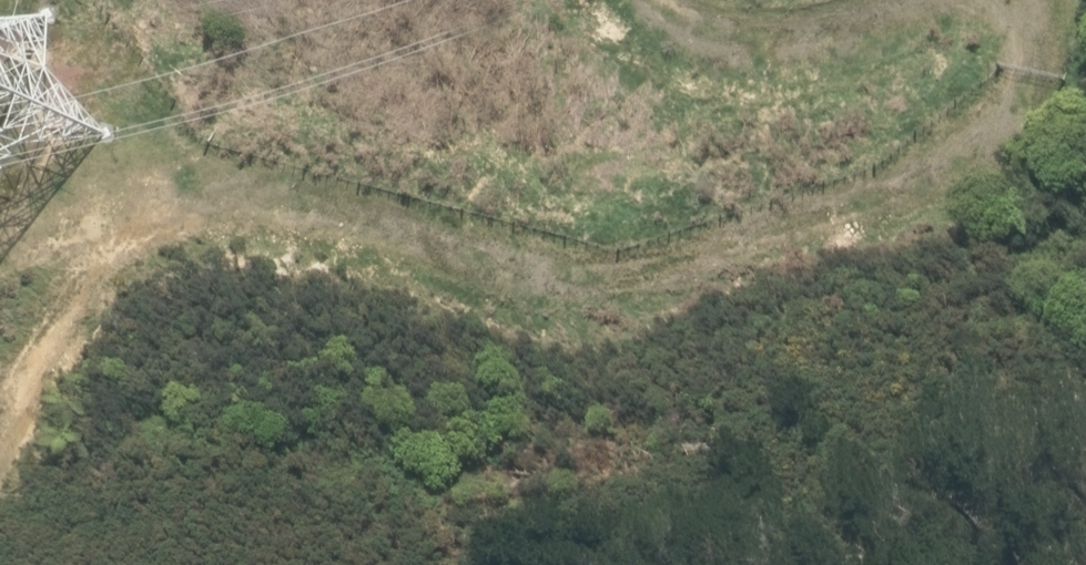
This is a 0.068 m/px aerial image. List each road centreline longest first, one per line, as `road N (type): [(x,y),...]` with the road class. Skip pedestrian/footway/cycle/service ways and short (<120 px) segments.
road 1 (track): [(1008,0),(1030,22),(1032,65),(1016,113),(963,161),(824,222),(691,262),(619,273),(348,217),(231,205),(78,211),(0,243)]
road 2 (track): [(643,0),(680,28),(755,43),(848,31),(950,0)]
road 3 (track): [(0,434),(73,306),(109,210)]

